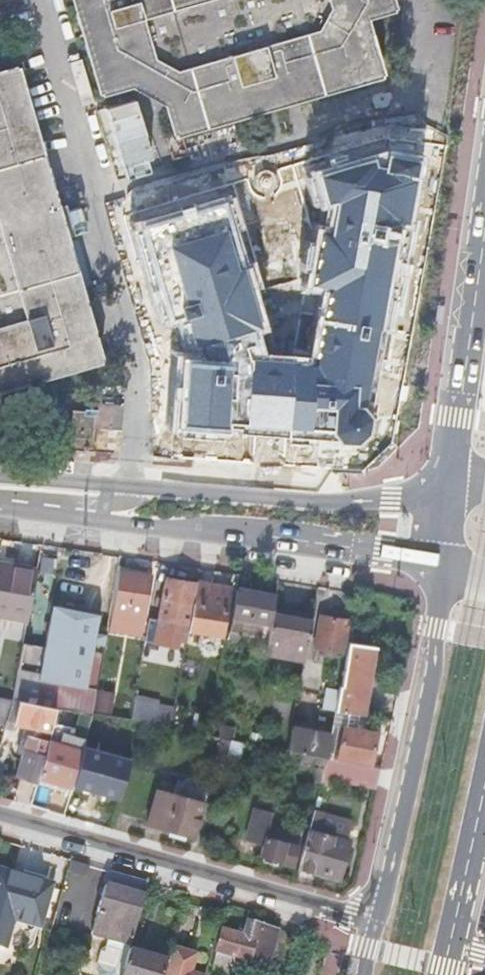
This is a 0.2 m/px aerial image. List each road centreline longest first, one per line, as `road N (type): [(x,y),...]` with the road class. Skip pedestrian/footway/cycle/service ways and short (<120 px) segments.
road 1 (tertiary): [(0,509),(440,561)]
road 2 (residential): [(376,922),(0,811)]
road 3 (primary): [(440,561),(434,673),(376,922)]
road 4 (residential): [(92,198),(419,108)]
road 5 (tertiary): [(448,489),(321,504),(133,487)]
road 6 (residential): [(133,487),(140,366),(92,198)]
road 7 (primary): [(484,212),(448,489)]
road 8 (residential): [(92,198),(42,0)]
road 9 (primary): [(450,945),(484,785)]
road 10 (tertiary): [(0,495),(104,505),(121,503),(133,487)]
road 11 (tertiary): [(133,487),(0,477)]

